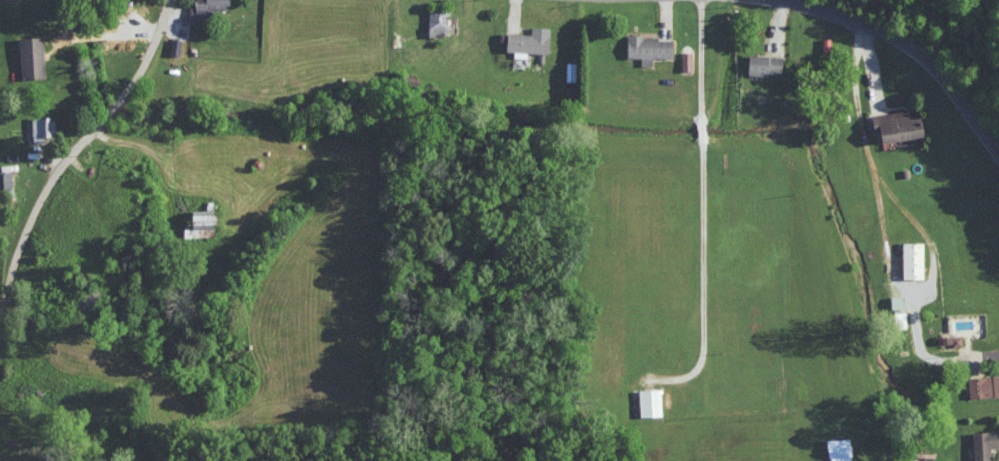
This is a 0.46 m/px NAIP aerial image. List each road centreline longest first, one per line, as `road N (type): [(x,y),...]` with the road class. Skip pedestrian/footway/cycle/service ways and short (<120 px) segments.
road 1 (tertiary): [(998,156),(946,80),(908,50),(787,0)]

